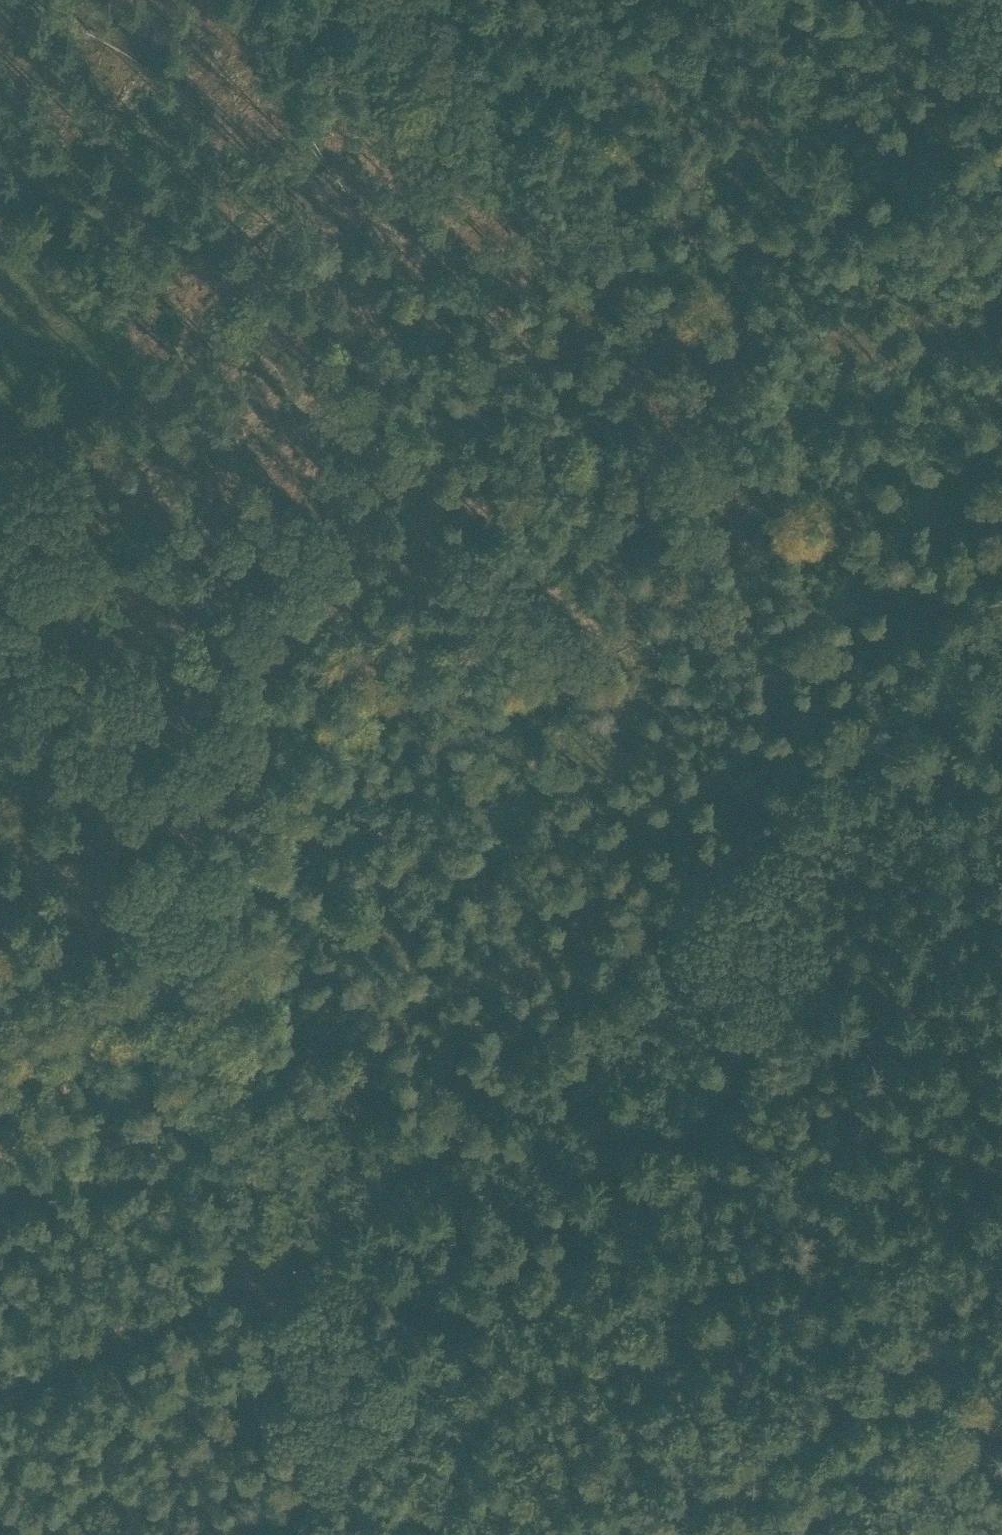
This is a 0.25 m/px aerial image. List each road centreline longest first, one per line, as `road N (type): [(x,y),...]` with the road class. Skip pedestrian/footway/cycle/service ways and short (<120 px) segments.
road 1 (track): [(0,1365),(220,1260),(274,1246)]
road 2 (track): [(274,1246),(322,1534)]

